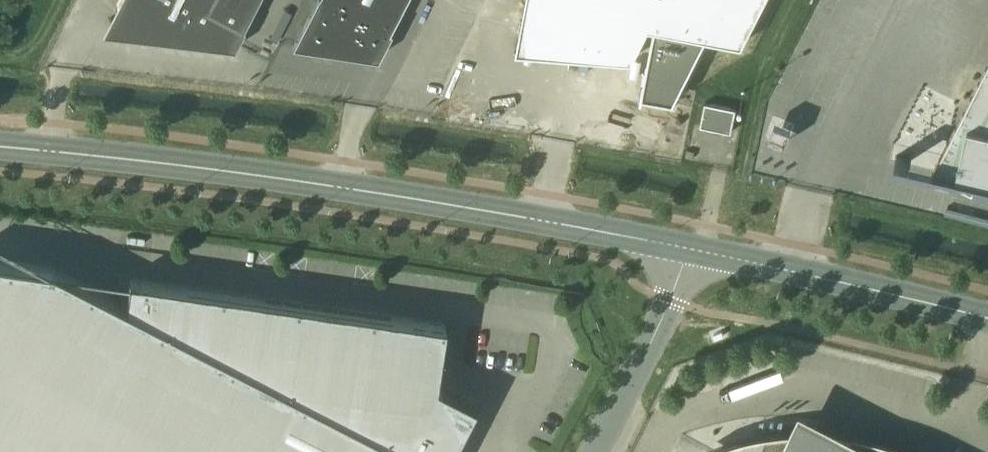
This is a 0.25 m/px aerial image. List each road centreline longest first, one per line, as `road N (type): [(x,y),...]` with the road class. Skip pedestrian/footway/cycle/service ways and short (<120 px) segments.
road 1 (secondary): [(0,148),(403,195),(690,249)]
road 2 (secondary): [(690,249),(987,319)]
road 3 (unclassified): [(595,451),(690,249)]

